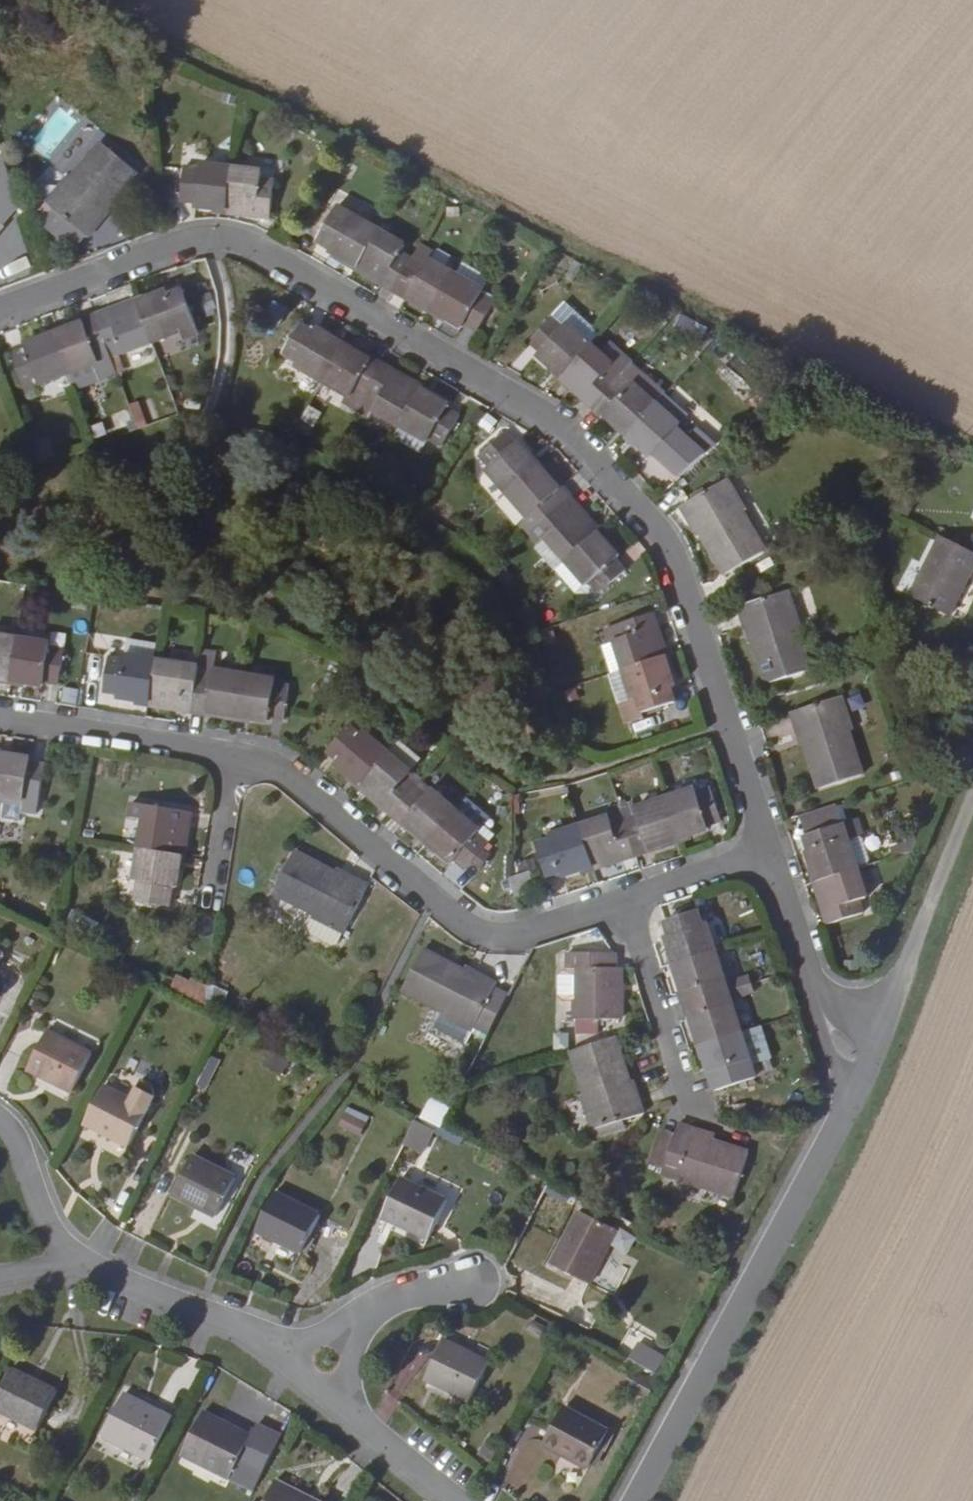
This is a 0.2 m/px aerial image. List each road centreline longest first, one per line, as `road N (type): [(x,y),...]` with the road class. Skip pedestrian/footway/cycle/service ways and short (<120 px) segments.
road 1 (residential): [(769,855),(675,558),(585,446),(249,246),(203,237),(0,310)]
road 2 (residential): [(769,855),(787,907),(867,1061),(733,1332),(635,1500)]
road 3 (residential): [(233,759),(277,770),(464,921),(499,935),(629,900)]
road 4 (track): [(972,813),(867,1061)]
road 5 (residential): [(69,1268),(300,1351)]
road 6 (residential): [(0,719),(233,759)]
road 7 (residential): [(300,1351),(465,1500)]
road 8 (residential): [(629,900),(693,1105)]
road 9 (residential): [(477,1277),(399,1302),(300,1351)]
road 10 (residential): [(69,1268),(23,1140),(0,1121)]
road 11 (residential): [(233,759),(212,907)]
road 12 (residential): [(629,900),(769,855)]

